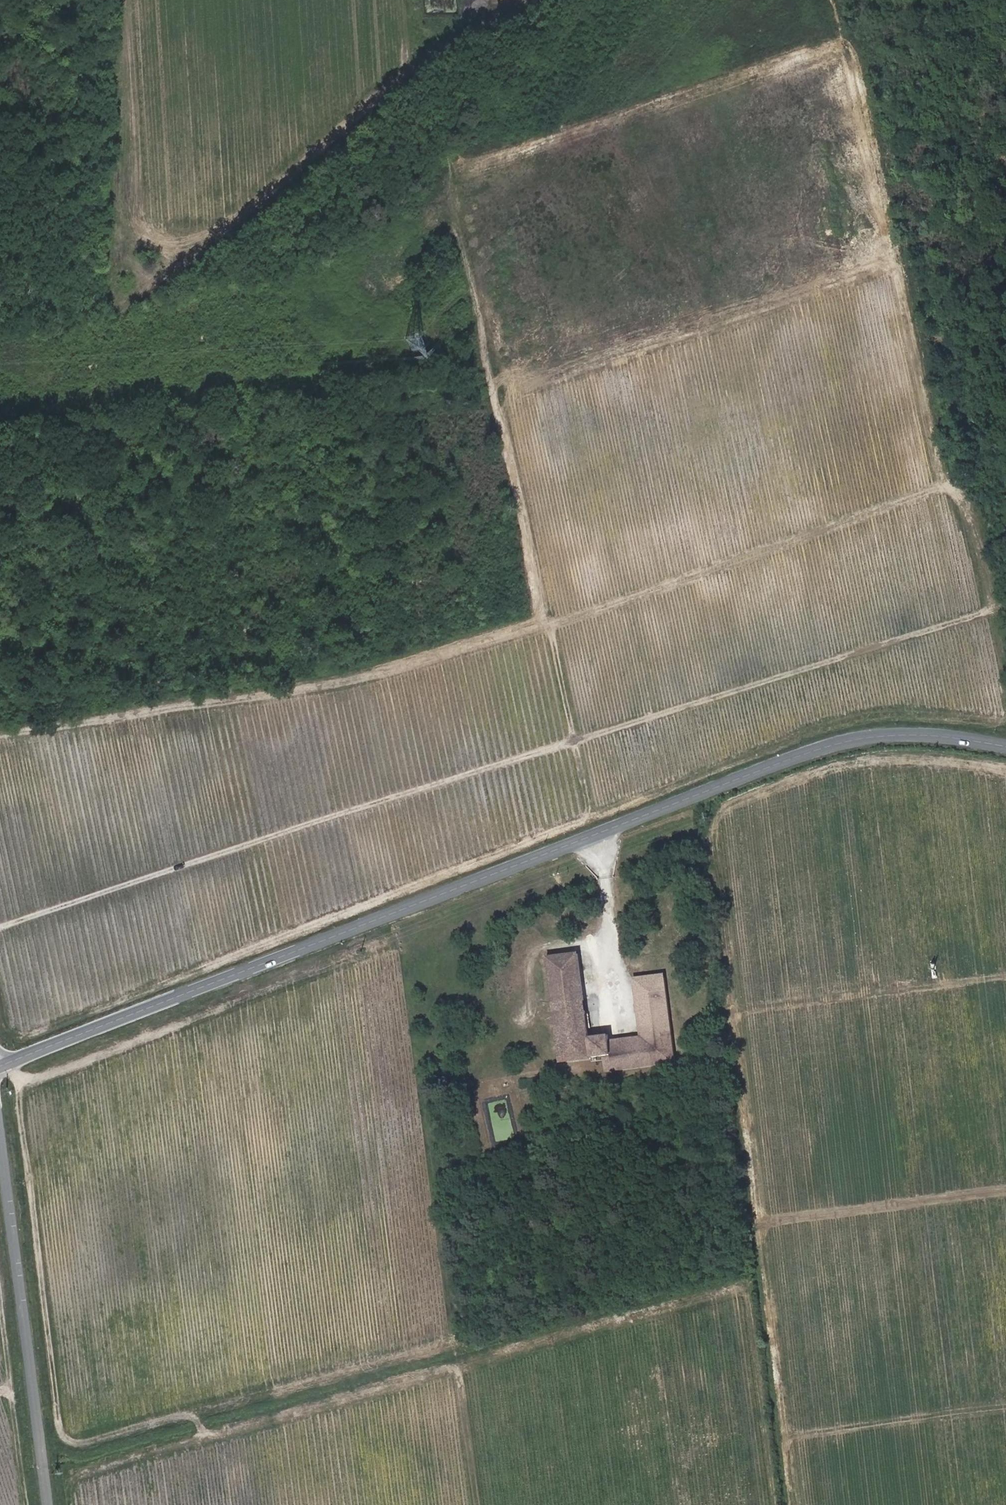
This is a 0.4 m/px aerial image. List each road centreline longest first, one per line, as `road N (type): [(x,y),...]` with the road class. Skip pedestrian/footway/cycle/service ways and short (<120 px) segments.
road 1 (tertiary): [(0,1067),(844,742),(924,736),(1005,749)]
road 2 (track): [(1005,771),(894,757),(816,770),(734,801),(715,822),(795,1504)]
road 3 (unclassified): [(50,1504),(0,1130)]
road 4 (track): [(0,1311),(25,1504)]

